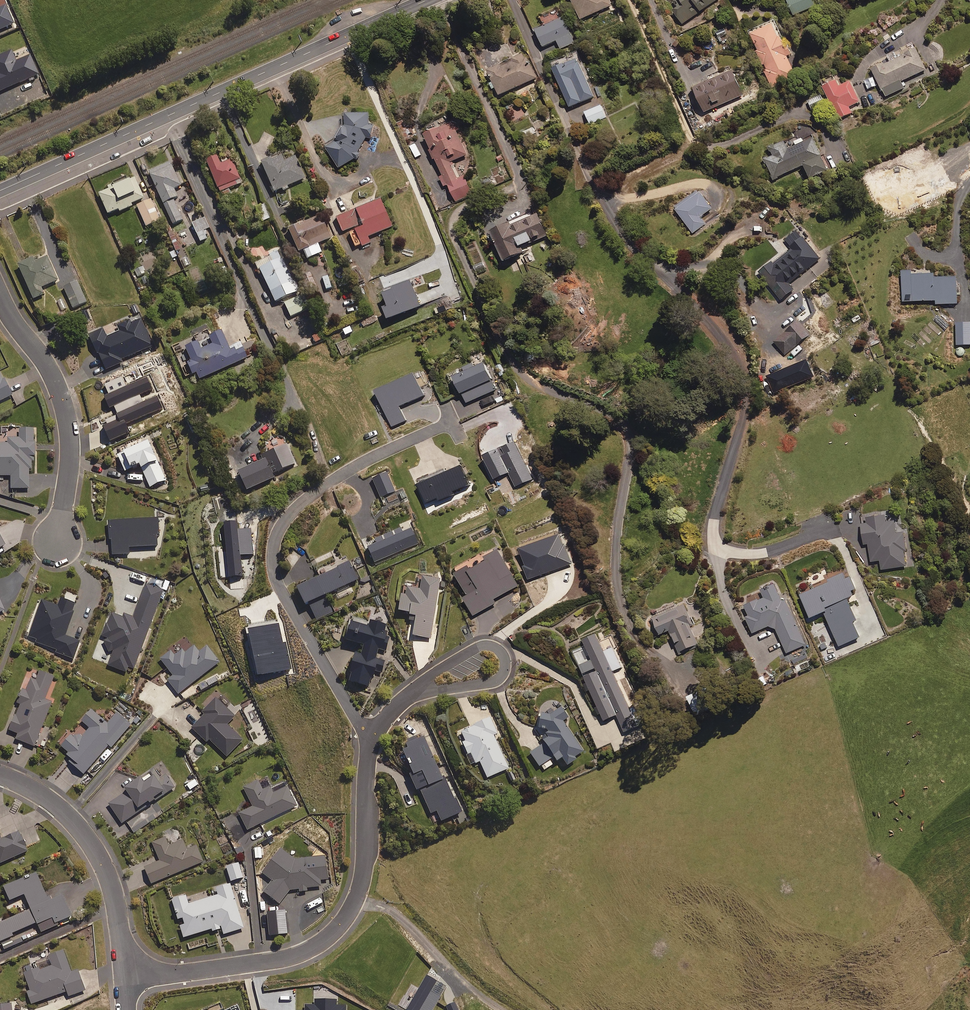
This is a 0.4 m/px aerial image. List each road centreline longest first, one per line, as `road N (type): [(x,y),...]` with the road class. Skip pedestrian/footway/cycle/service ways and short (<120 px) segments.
road 1 (tertiary): [(0,191),(426,0)]
road 2 (residential): [(370,741),(278,585),(274,543),(290,513),(339,476),(452,423)]
road 3 (residential): [(124,979),(269,962),(329,937),(362,879),(370,741)]
road 4 (residential): [(0,298),(46,365),(65,415),(69,467),(55,543)]
road 5 (residential): [(0,776),(64,812),(96,853),(113,892),(124,979)]
road 6 (residential): [(420,688),(438,671),(489,646),(500,650),(502,674),(464,689)]

